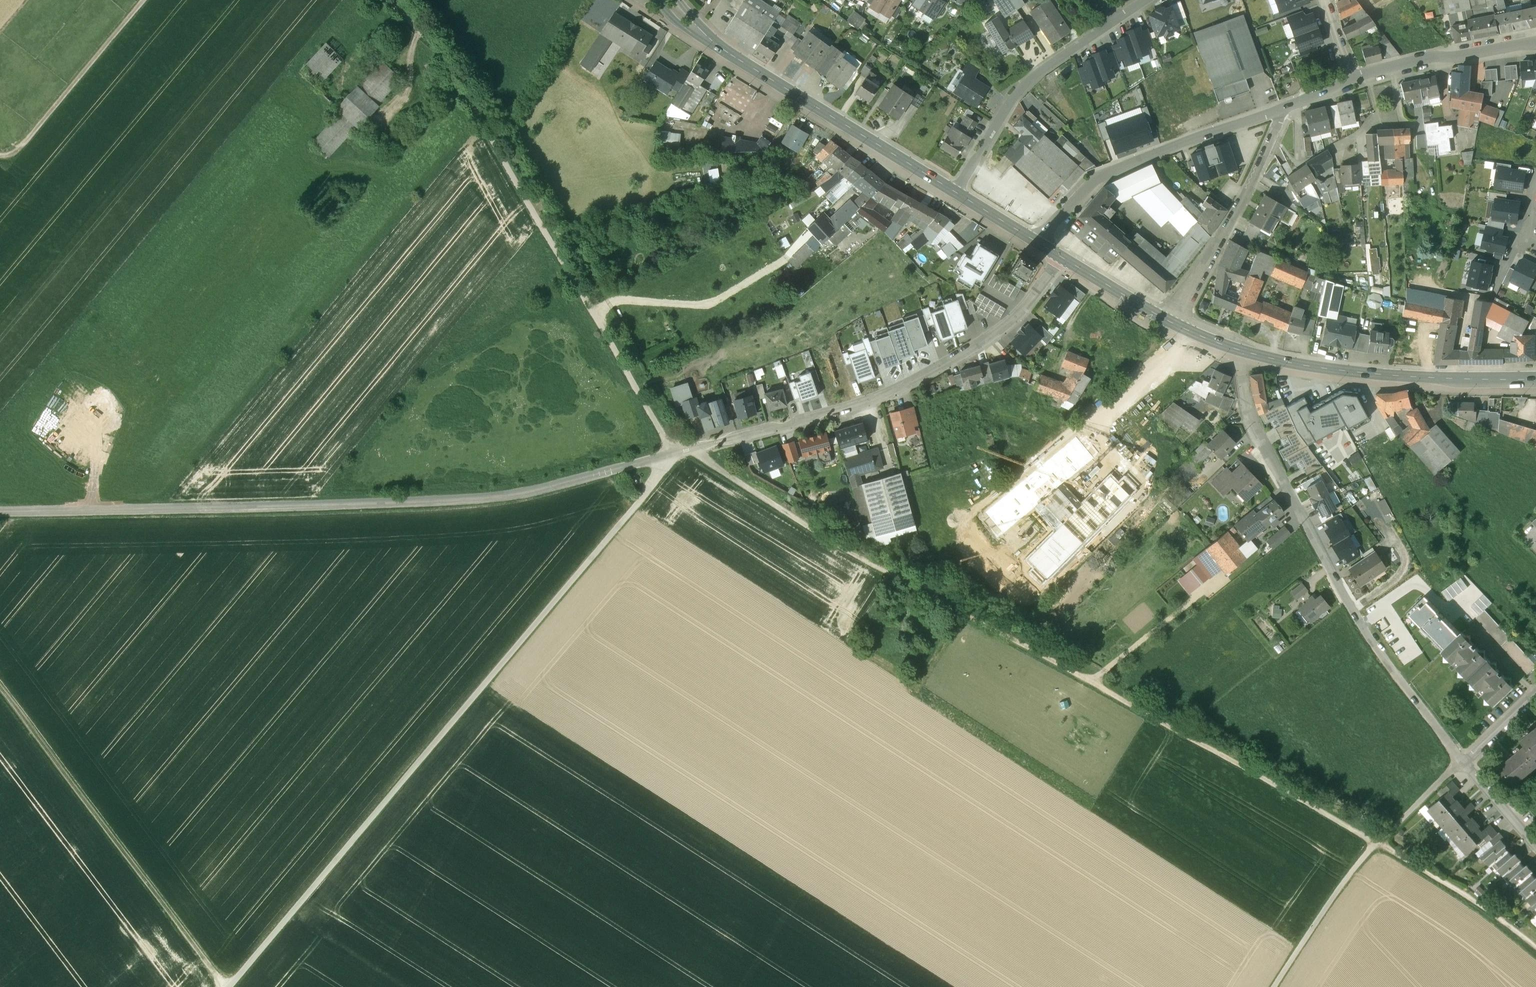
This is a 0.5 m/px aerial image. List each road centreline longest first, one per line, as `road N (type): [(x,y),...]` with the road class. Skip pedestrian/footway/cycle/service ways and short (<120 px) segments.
road 1 (tertiary): [(0,511),(310,508),(500,497),(559,485),(889,396),(997,336),(1061,257)]
road 2 (track): [(696,451),(786,512),(1381,841),(1535,947)]
road 3 (track): [(230,986),(673,456)]
road 4 (track): [(384,0),(463,85),(673,456)]
road 5 (residential): [(1248,353),(1242,380),(1266,459),(1351,611),(1463,763)]
road 6 (track): [(227,986),(0,686)]
road 7 (secondary): [(704,34),(954,191)]
road 8 (track): [(1463,763),(1361,861),(1275,986)]
road 9 (secondary): [(1248,353),(1363,373),(1535,380)]
road 10 (residential): [(1037,242),(1103,173),(1278,109)]
road 11 (residential): [(954,191),(1023,87),(1117,17)]
road 12 (residential): [(1168,320),(1259,167),(1278,109)]
road 13 (track): [(143,0),(15,154),(0,157)]
road 14 (residential): [(1368,78),(1535,44)]
road 15 (secondary): [(1061,257),(1168,320)]

